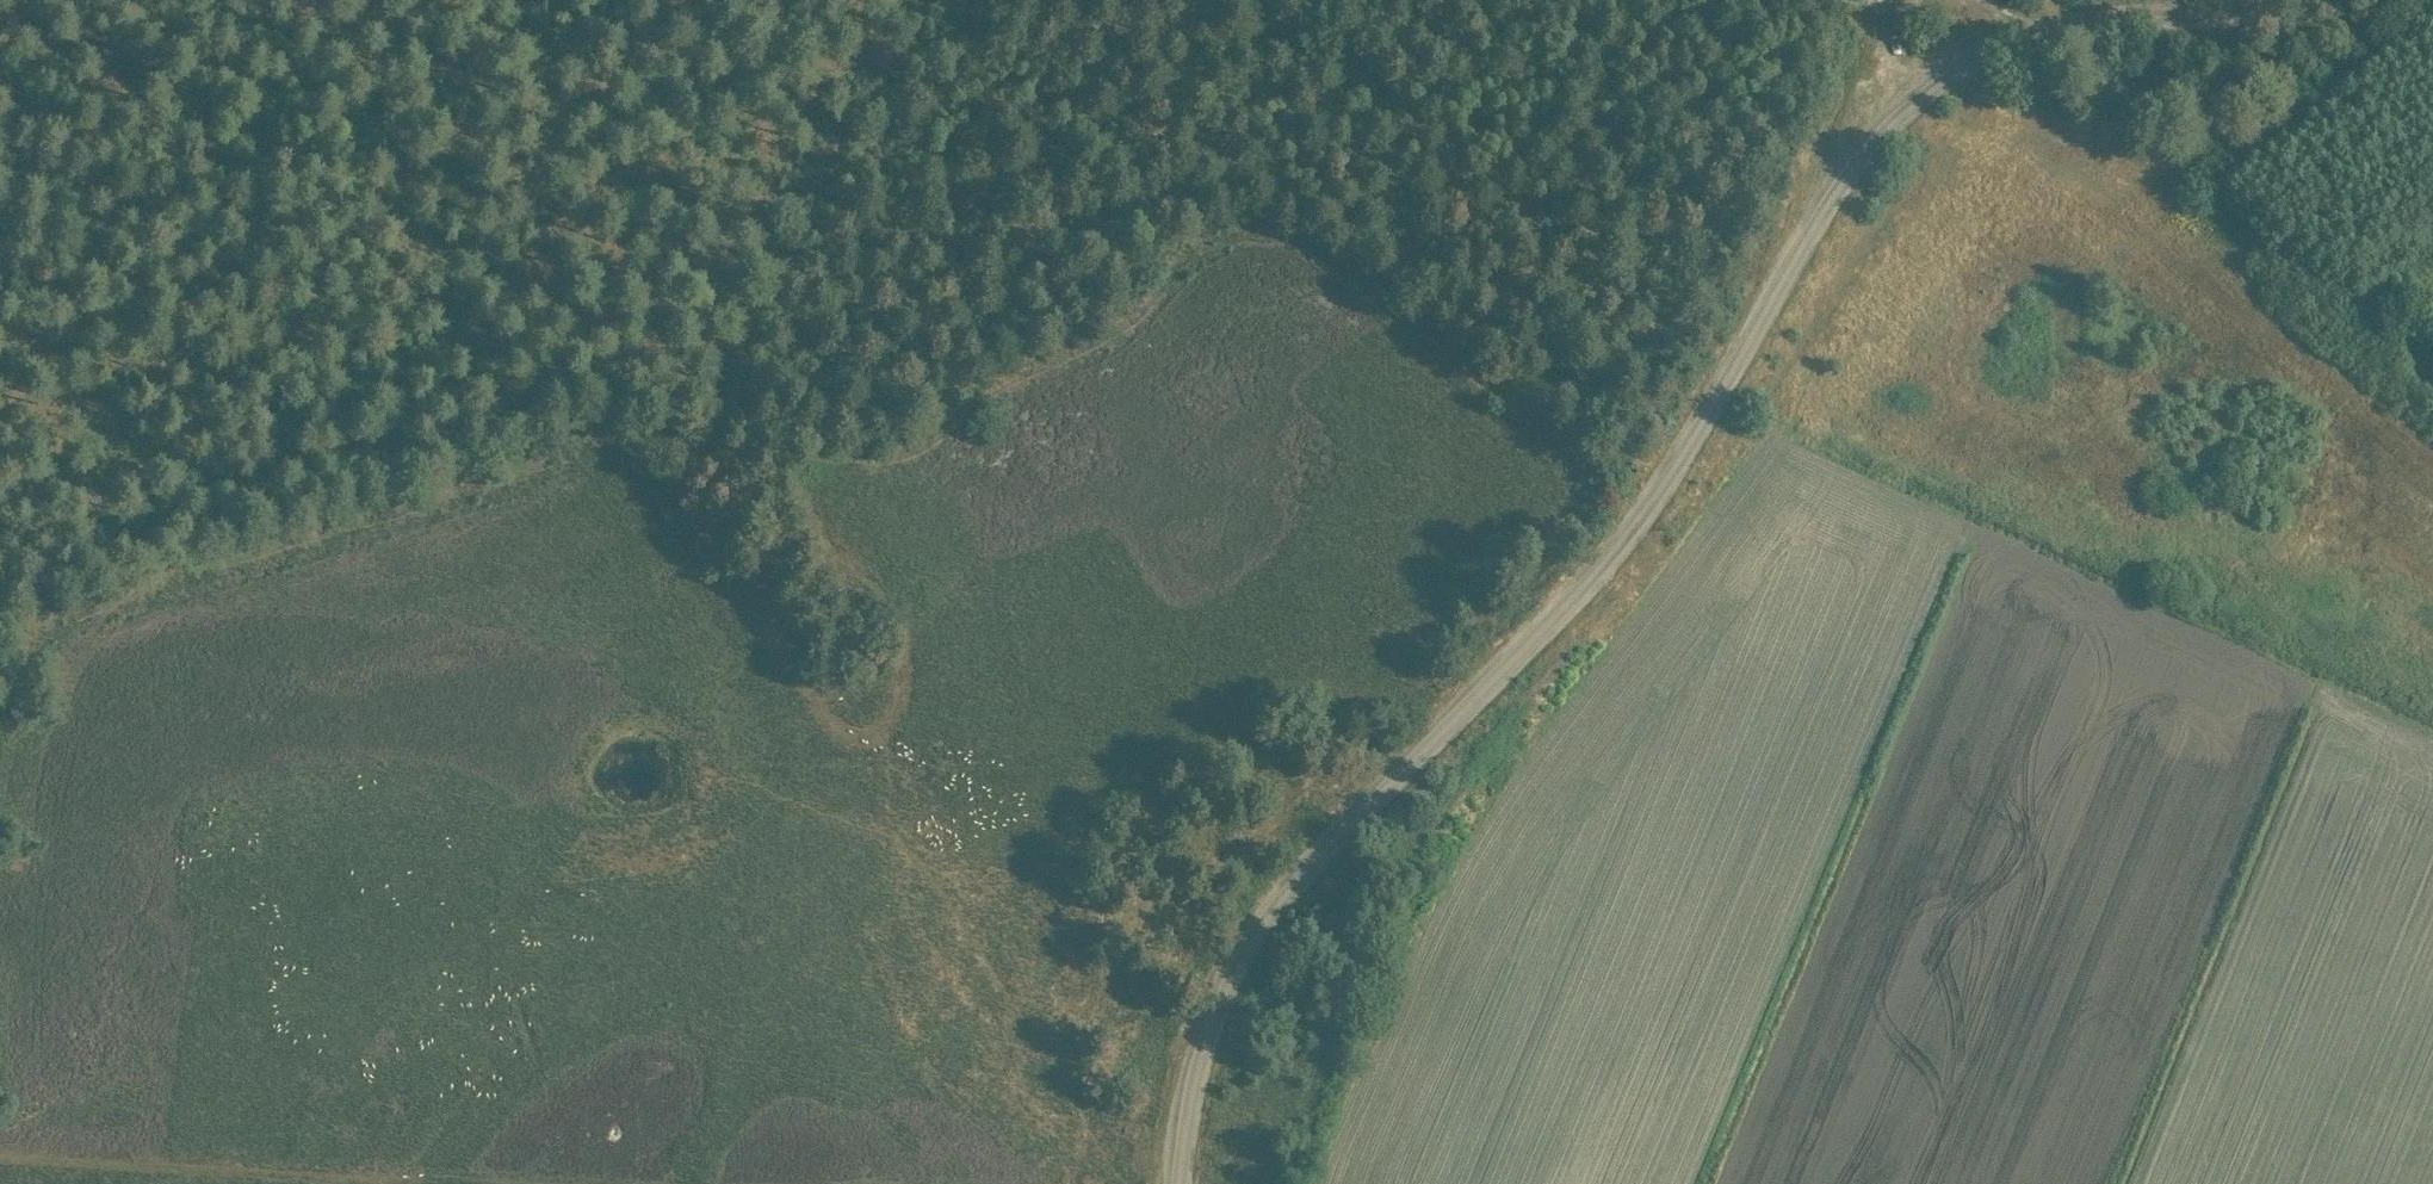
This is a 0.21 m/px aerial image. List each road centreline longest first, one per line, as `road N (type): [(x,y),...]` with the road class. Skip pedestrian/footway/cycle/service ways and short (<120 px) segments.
road 1 (unclassified): [(1181,1183),(1192,1112),(1249,953),(1638,533),(1844,187),(1893,123),(1952,64),(2055,32),(2213,20),(2291,0)]
road 2 (track): [(0,1162),(627,1183)]
road 3 (track): [(2131,26),(1912,0)]
road 4 (track): [(0,757),(26,671),(44,631),(59,621)]

